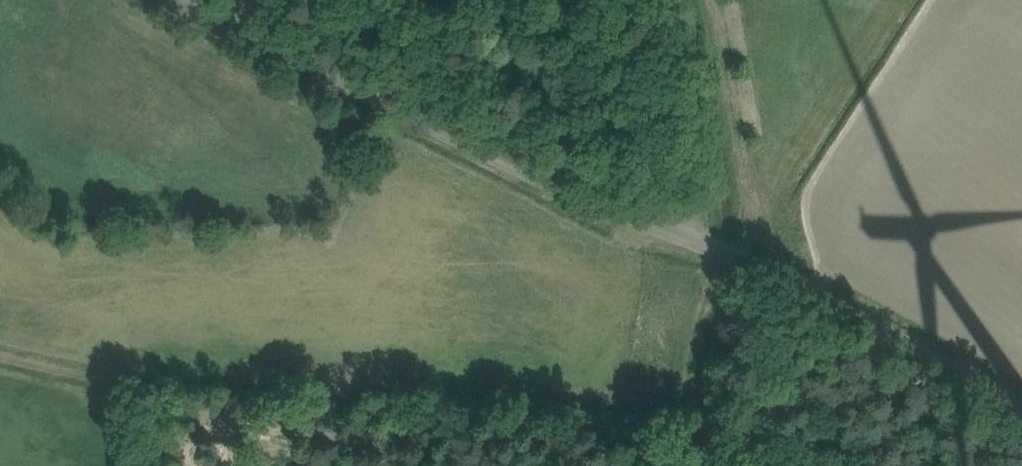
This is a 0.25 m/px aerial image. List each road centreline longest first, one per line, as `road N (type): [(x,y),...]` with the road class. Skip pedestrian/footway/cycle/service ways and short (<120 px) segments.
road 1 (track): [(748,267),(664,242),(174,0)]
road 2 (track): [(1021,409),(791,280),(748,267)]
road 3 (track): [(718,0),(747,168),(748,267)]

